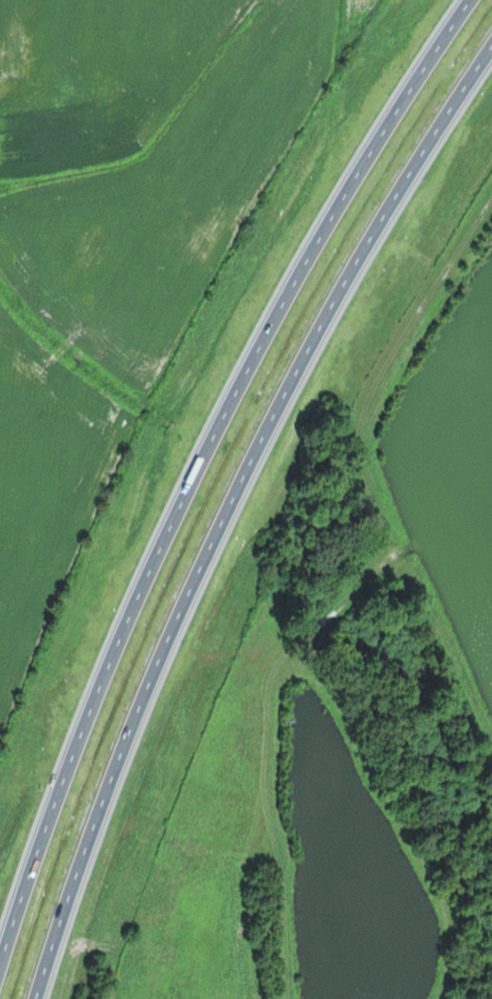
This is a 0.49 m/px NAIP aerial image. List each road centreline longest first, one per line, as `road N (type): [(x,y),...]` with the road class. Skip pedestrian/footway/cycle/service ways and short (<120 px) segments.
road 1 (motorway): [(482,0),(397,119),(269,337),(155,569),(61,799),(0,995)]
road 2 (motorway): [(47,998),(101,819),(221,539),(360,267),(491,62)]

